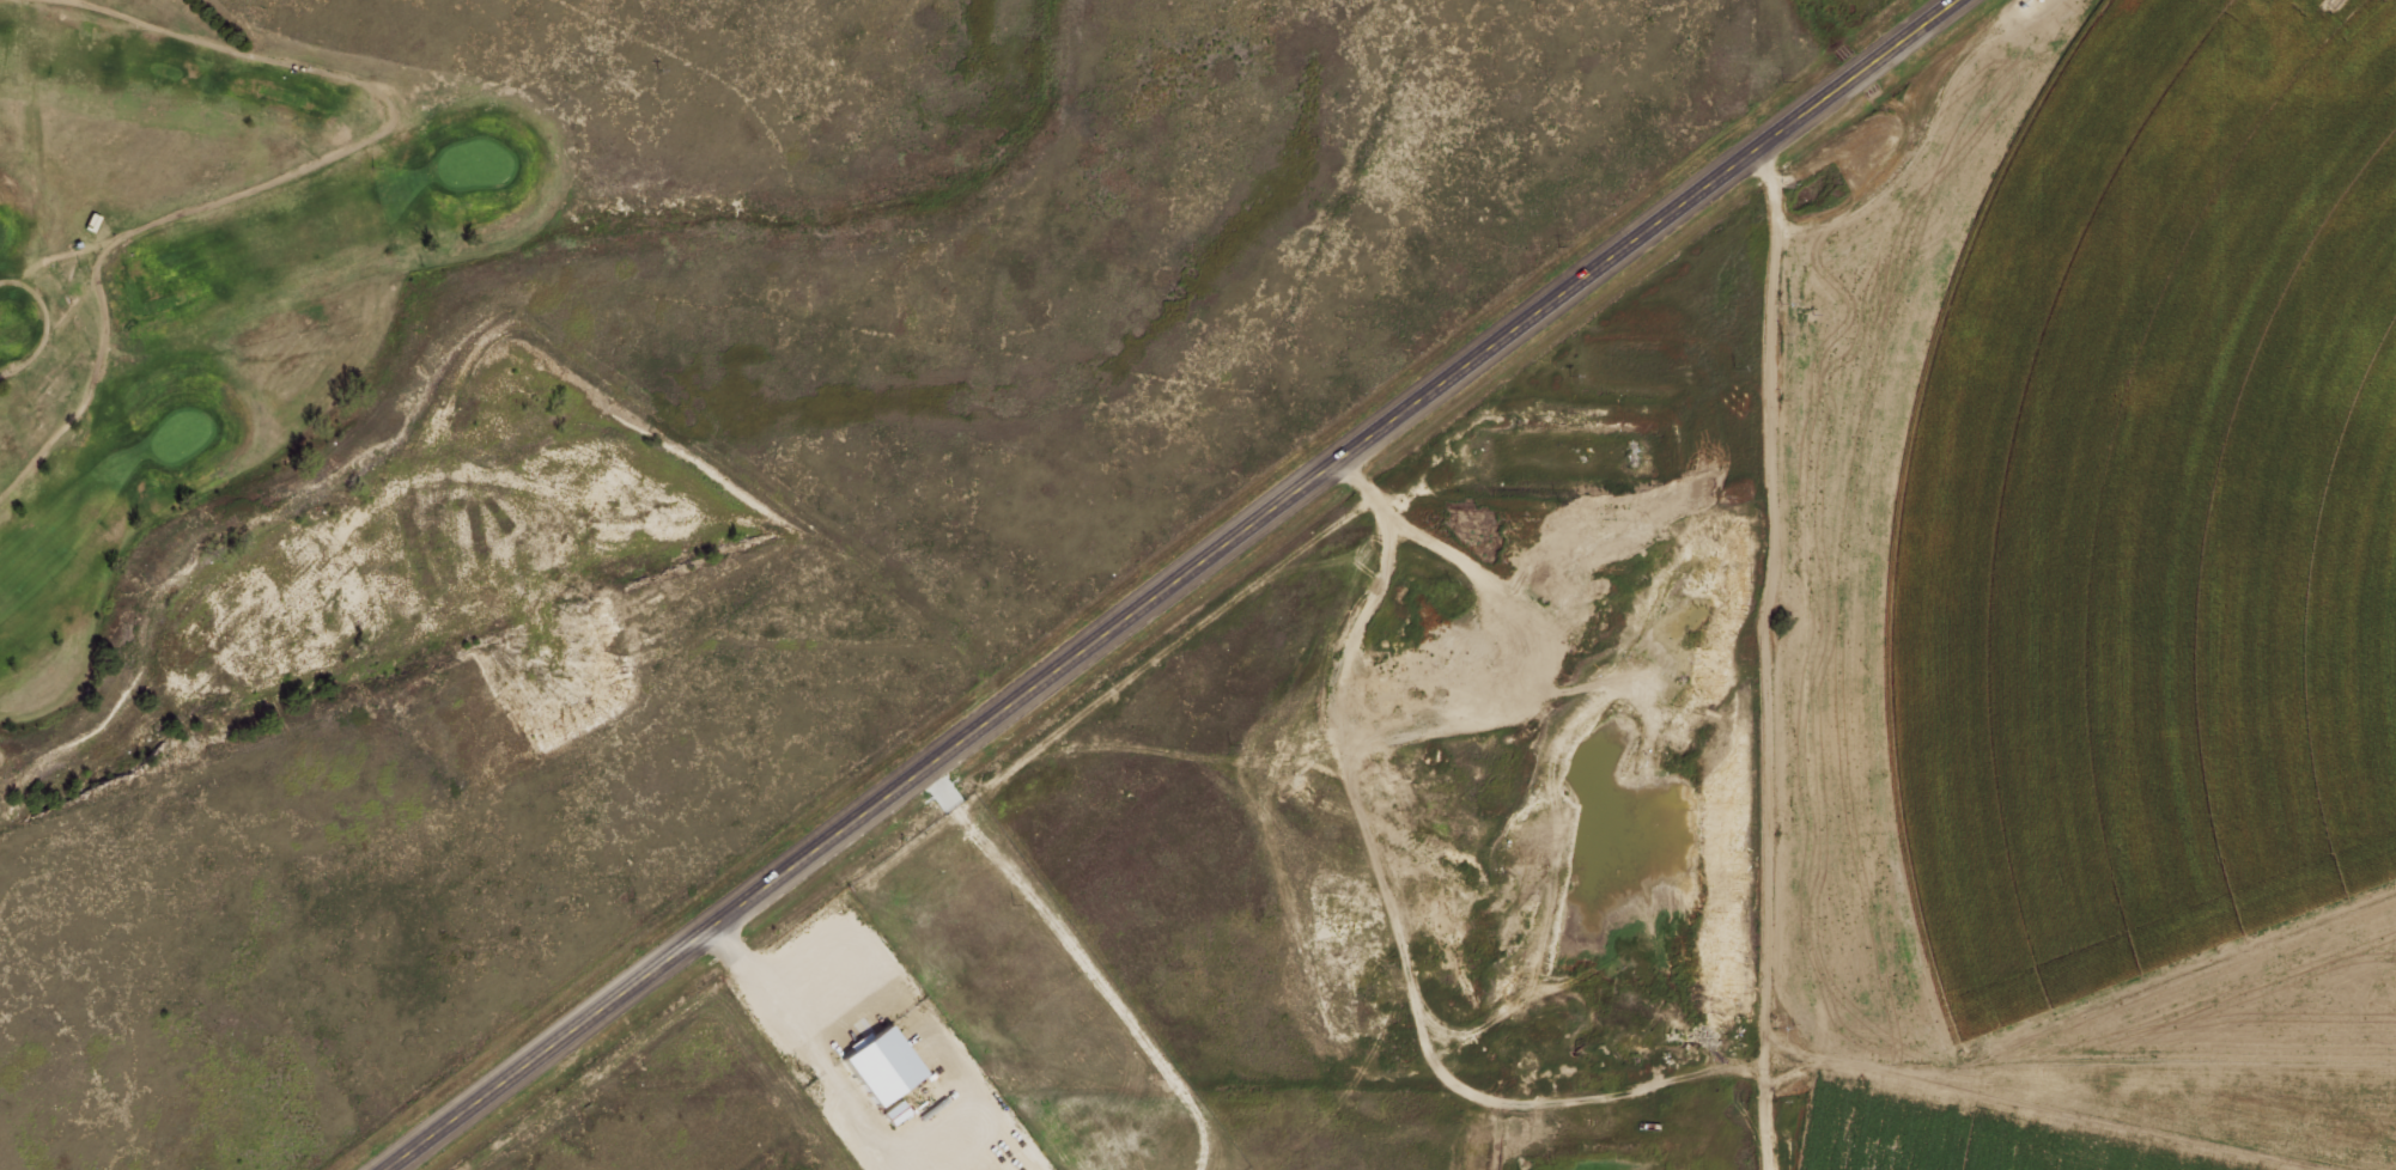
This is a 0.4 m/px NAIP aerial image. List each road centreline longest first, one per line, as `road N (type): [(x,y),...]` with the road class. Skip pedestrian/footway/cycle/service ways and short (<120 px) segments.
road 1 (secondary): [(388,1169),(1962,0)]

